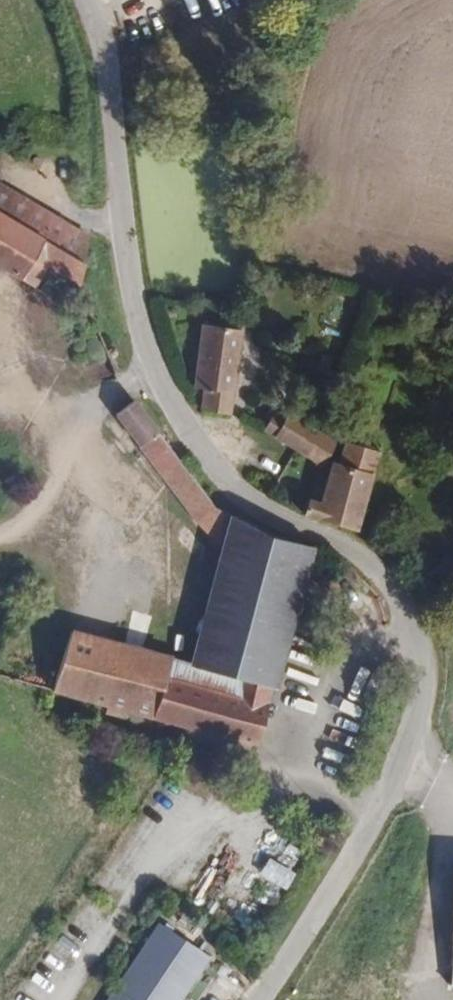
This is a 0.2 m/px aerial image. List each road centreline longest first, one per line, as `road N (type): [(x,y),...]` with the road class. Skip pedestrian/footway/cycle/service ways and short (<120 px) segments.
road 1 (unclassified): [(254,999),(351,857),(411,731),(418,702),(415,638),(358,553),(222,484),(154,373),(131,295),(113,110),(90,0)]

